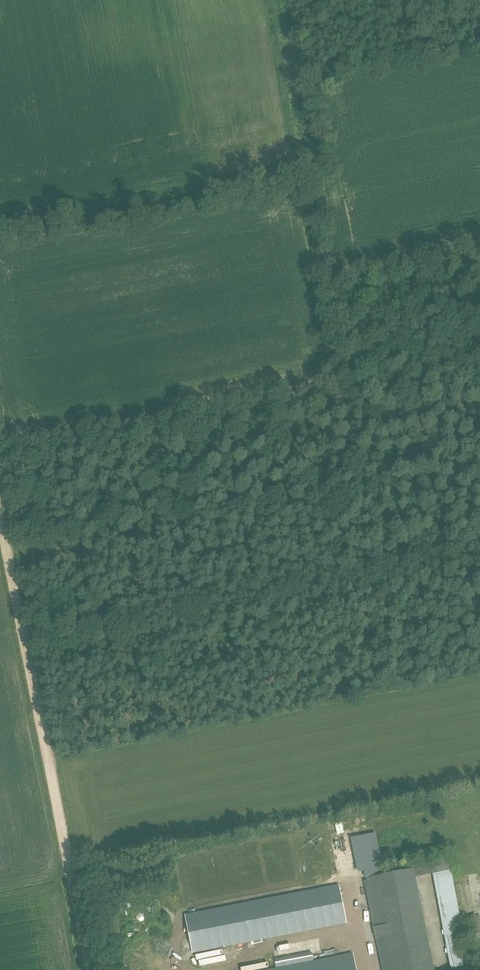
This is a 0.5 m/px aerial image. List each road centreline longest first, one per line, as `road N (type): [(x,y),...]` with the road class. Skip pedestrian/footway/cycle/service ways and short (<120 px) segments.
road 1 (track): [(94,969),(0,501)]

